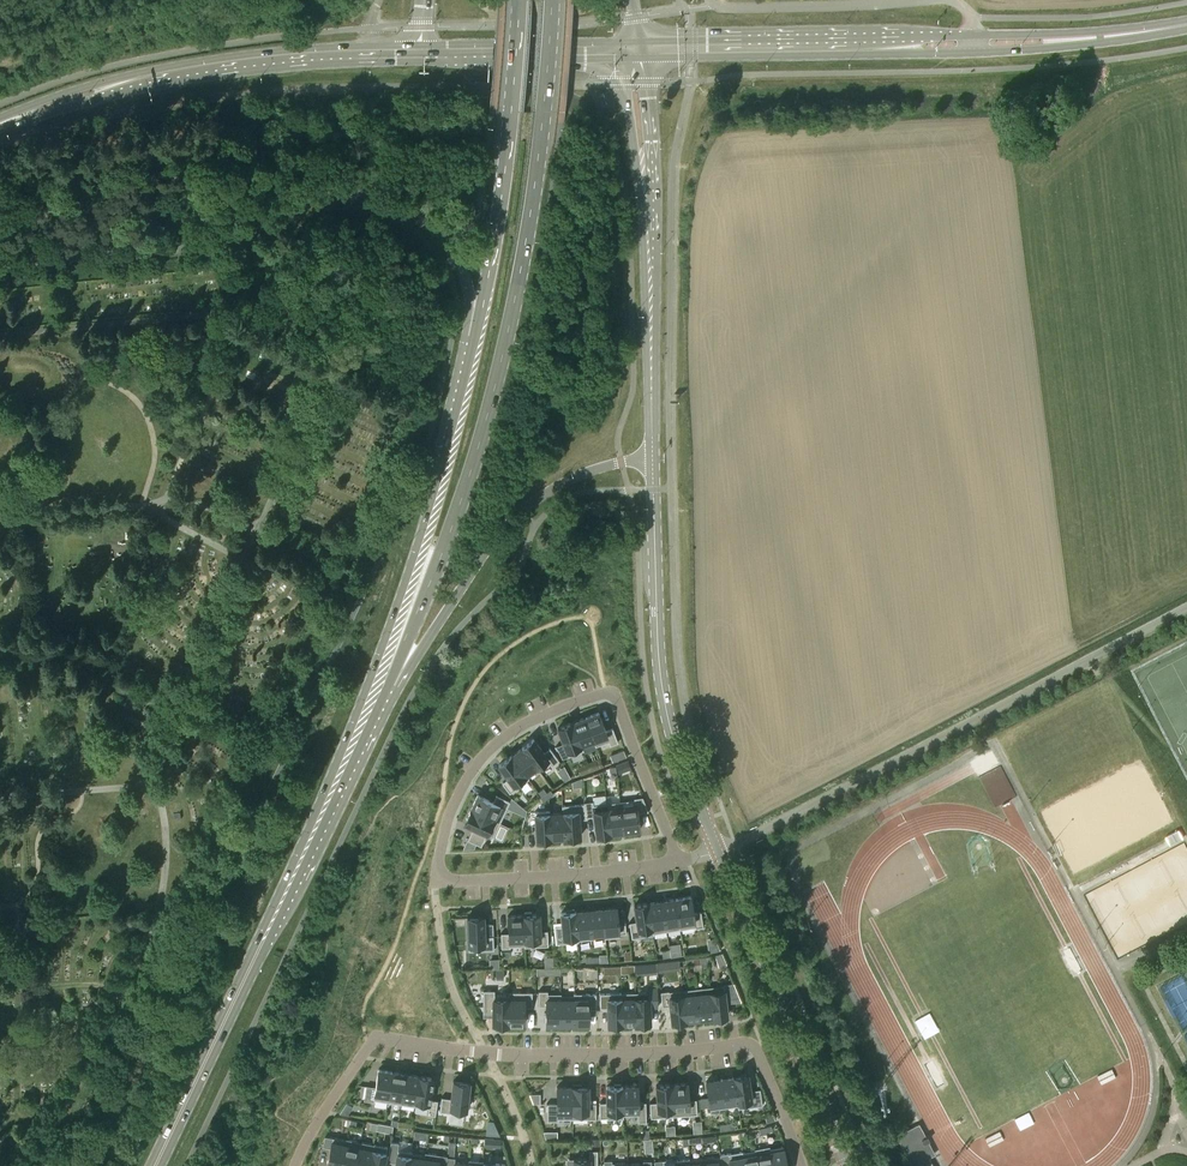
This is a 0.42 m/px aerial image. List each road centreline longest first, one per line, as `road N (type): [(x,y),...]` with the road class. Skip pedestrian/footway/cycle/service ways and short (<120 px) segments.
road 1 (primary): [(391,653),(451,530),(498,377),(530,214),(553,0)]
road 2 (residential): [(295,1165),(361,1057),(383,1039),(516,1055),(751,1045),(802,1165)]
road 3 (primary): [(0,266),(178,247),(326,198),(380,198),(422,219),(454,254),(470,292),(471,348)]
road 4 (secondary): [(638,48),(1063,40),(1186,24)]
road 5 (primary): [(156,1165),(359,736)]
road 6 (residential): [(438,874),(450,814),(487,752),(532,720),(607,693),(616,697),(679,861)]
road 7 (primary): [(359,736),(491,543),(522,511),(589,471),(653,459)]
road 8 (tertiary): [(653,459),(638,48)]
road 9 (residential): [(719,852),(662,689),(653,459)]
road 10 (secondary): [(0,125),(92,91),(207,68),(366,53)]
road 11 (primary): [(520,0),(500,212),(471,348)]
road 12 (residential): [(847,1165),(719,852)]
road 13 (primary): [(471,348),(391,653)]
road 14 (residential): [(438,874),(456,881),(554,876),(679,861)]
road 15 (secondary): [(423,52),(571,49)]

